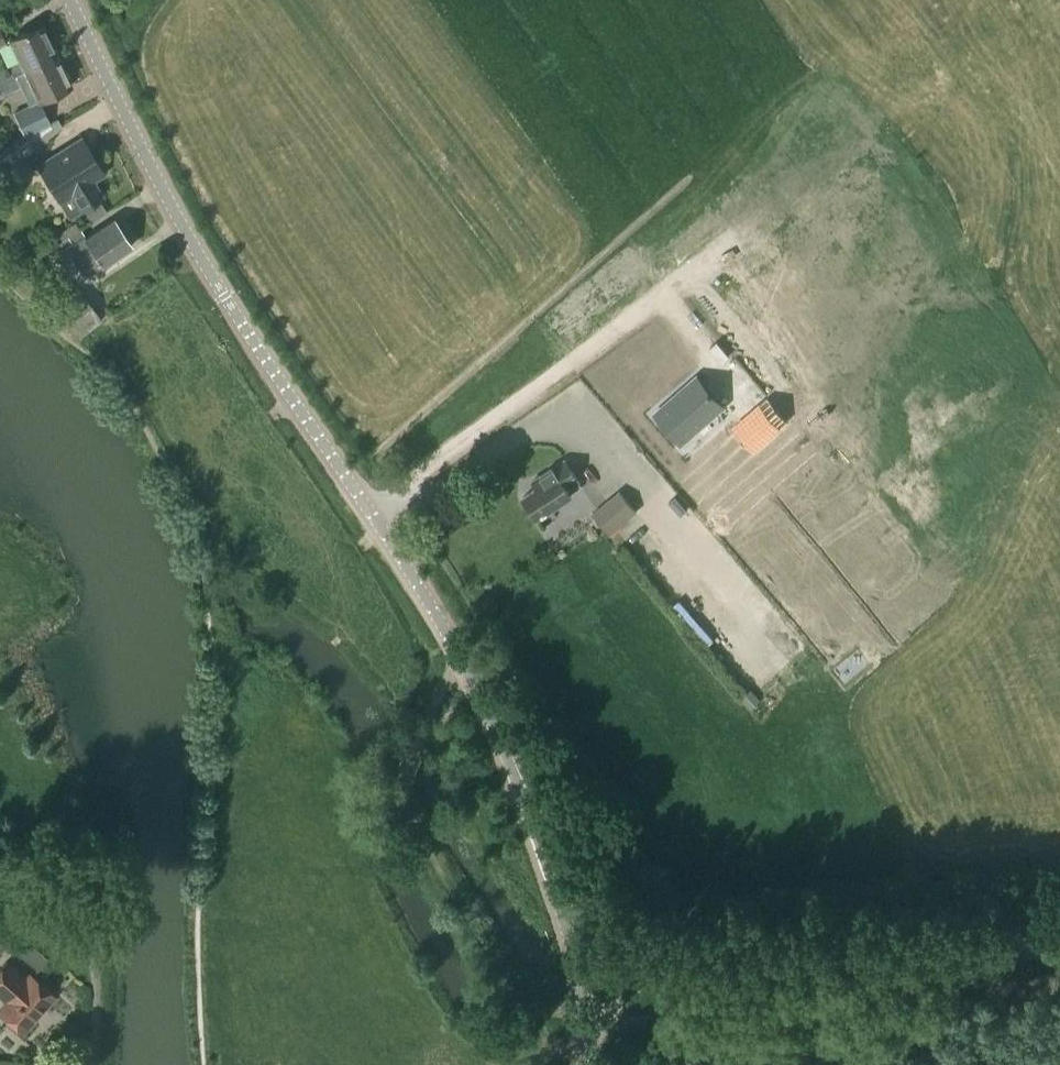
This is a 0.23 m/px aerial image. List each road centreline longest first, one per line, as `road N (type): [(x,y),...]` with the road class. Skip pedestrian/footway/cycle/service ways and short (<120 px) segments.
road 1 (tertiary): [(593,1064),(576,970),(536,833),(462,660),(237,316),(70,0)]
road 2 (track): [(588,1035),(715,1010),(1059,984)]
road 3 (track): [(590,1049),(538,1046),(512,1010),(469,910),(403,806),(404,776)]
road 4 (track): [(462,660),(404,776)]

